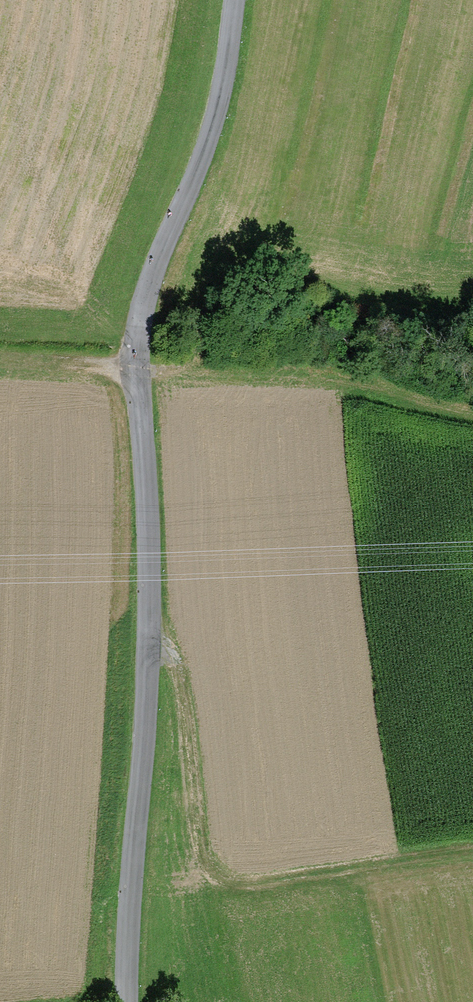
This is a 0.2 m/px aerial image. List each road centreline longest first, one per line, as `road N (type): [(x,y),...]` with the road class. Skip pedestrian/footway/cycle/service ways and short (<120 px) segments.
road 1 (tertiary): [(229,0),(206,146),(148,277),(132,365),(147,501),(147,646),(124,1001)]
road 2 (track): [(0,354),(132,365),(257,360),(378,306),(431,209),(472,95)]
road 3 (track): [(147,646),(170,661),(210,887),(472,848)]

